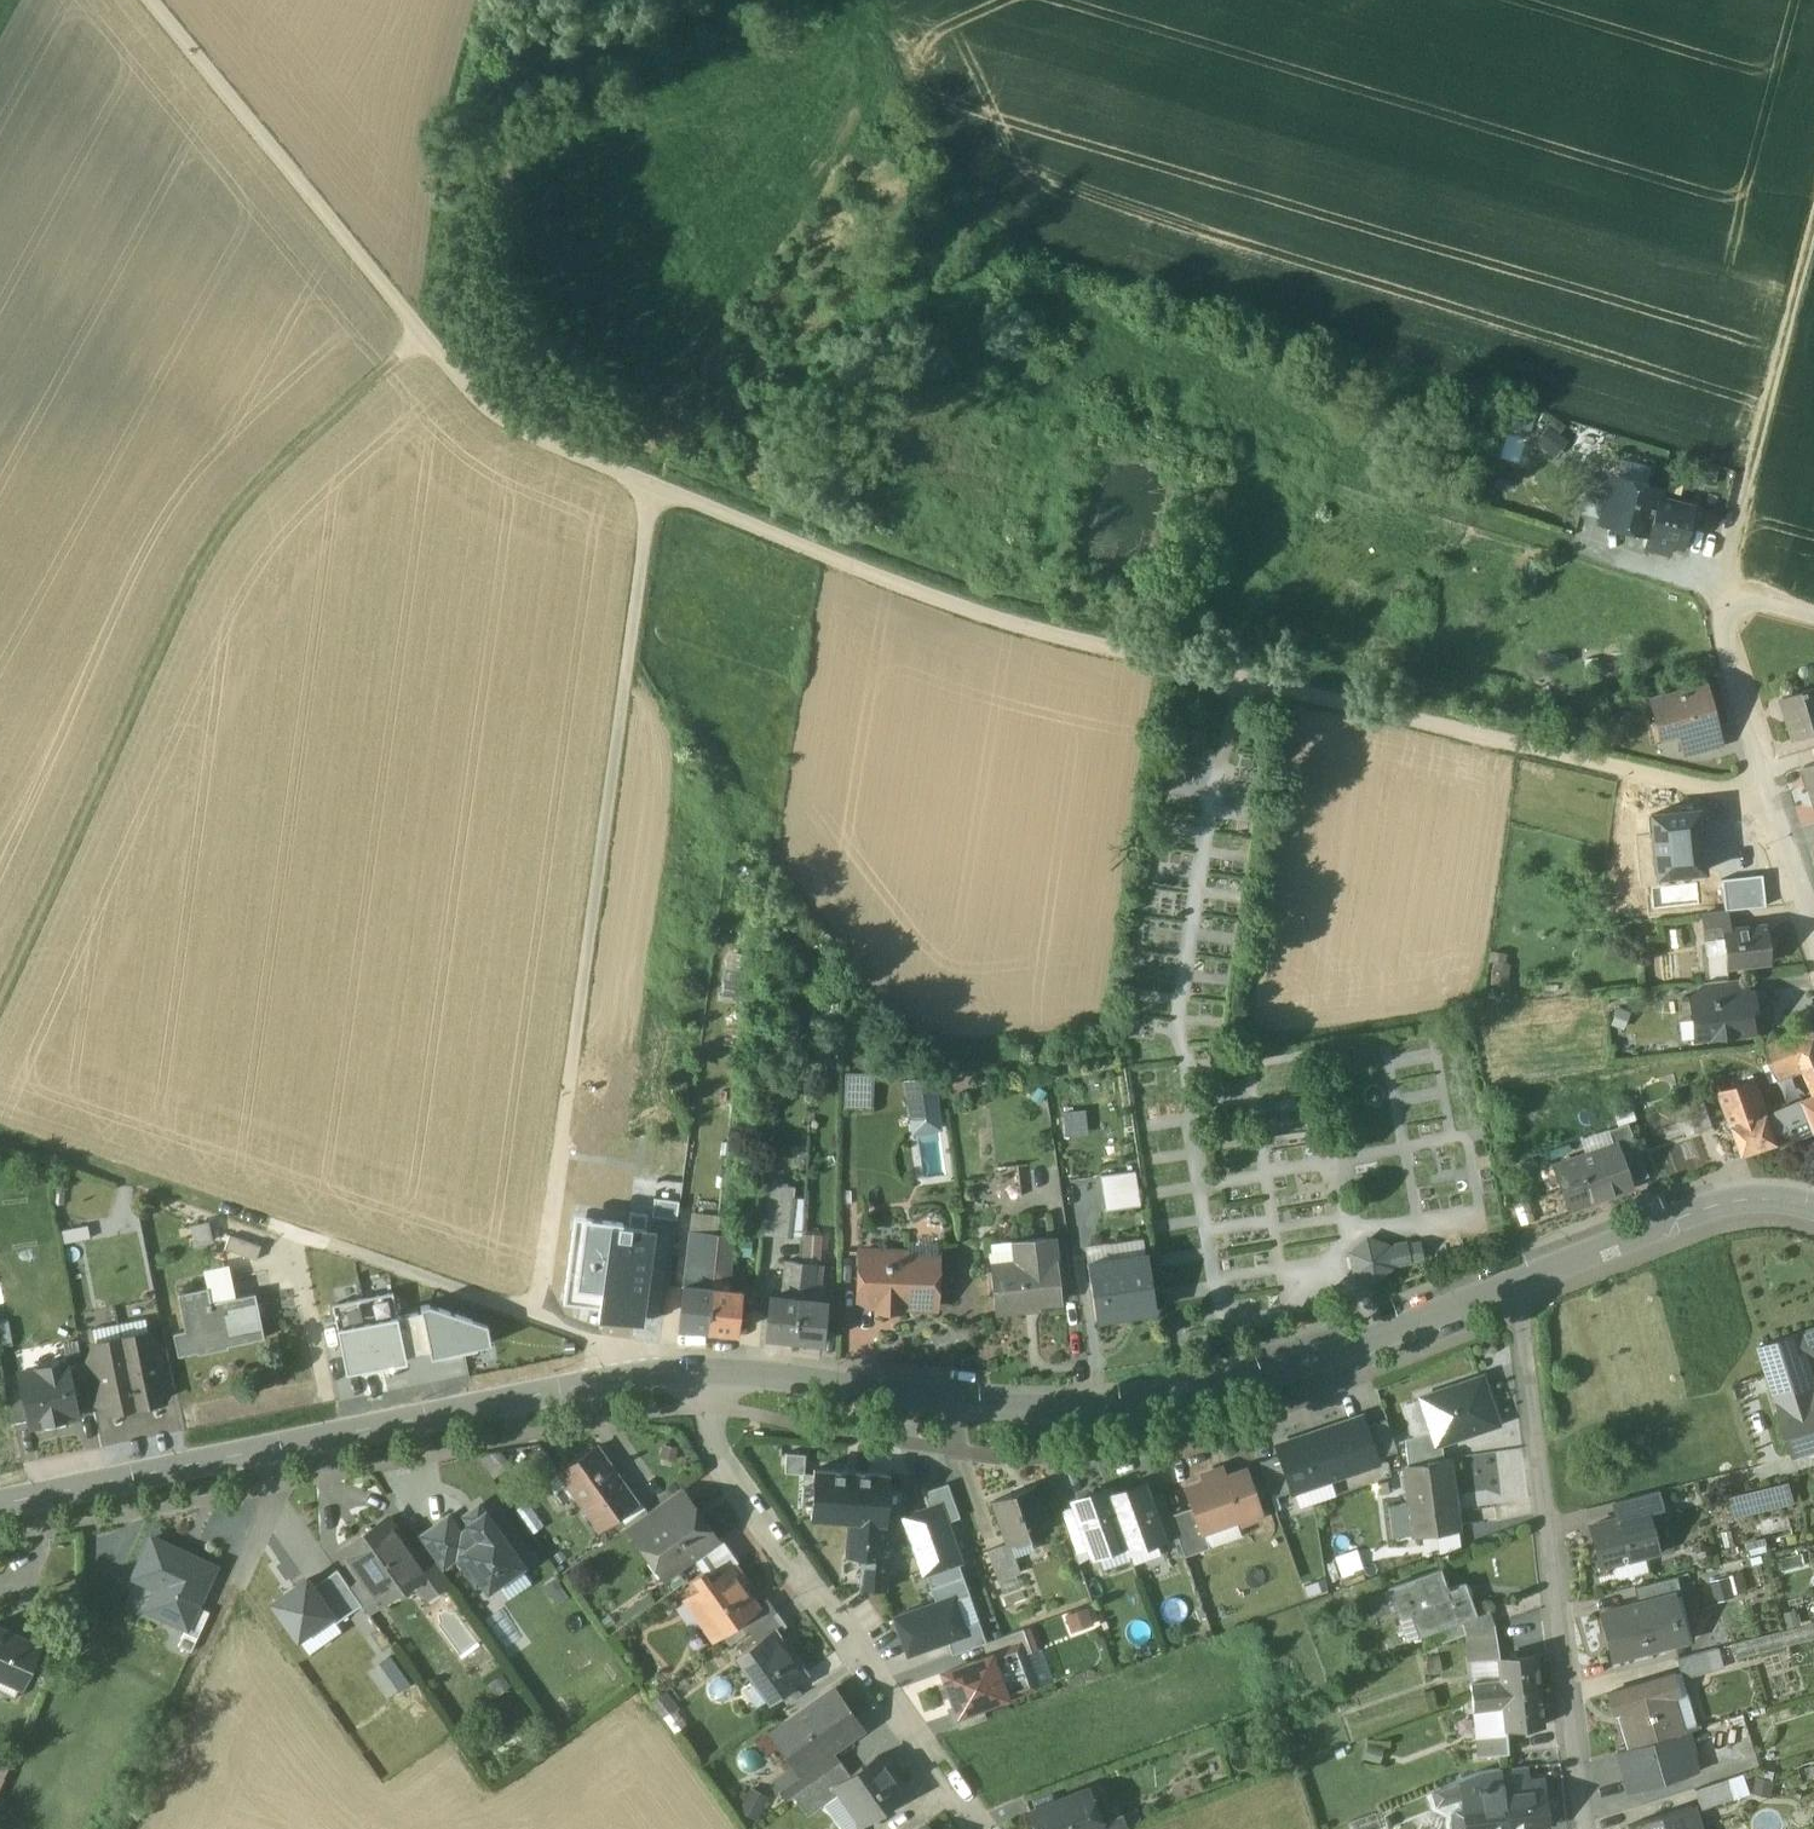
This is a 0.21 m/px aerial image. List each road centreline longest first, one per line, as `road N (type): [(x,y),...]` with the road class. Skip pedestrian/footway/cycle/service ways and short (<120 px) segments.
road 1 (track): [(662,498),(976,621),(1770,803)]
road 2 (track): [(857,0),(991,280),(1030,333),(1093,383),(1270,466),(1422,517),(1714,585)]
road 3 (residential): [(1517,1285),(1234,1390),(1079,1412),(707,1368)]
road 4 (track): [(536,1318),(662,498)]
road 5 (track): [(429,341),(225,502),(0,991)]
road 6 (track): [(662,498),(533,442),(484,408),(150,0)]
road 7 (residential): [(707,1368),(637,1375),(0,1503)]
road 8 (residential): [(707,1368),(703,1434),(983,1828)]
road 9 (residential): [(1517,1285),(1584,1828)]
road 10 (residential): [(1715,579),(1770,803),(1813,925)]
road 11 (track): [(1813,252),(1715,579)]
road 12 (residential): [(1813,1209),(1762,1199),(1725,1205),(1517,1285)]
road 13 (track): [(0,1126),(268,1223)]

